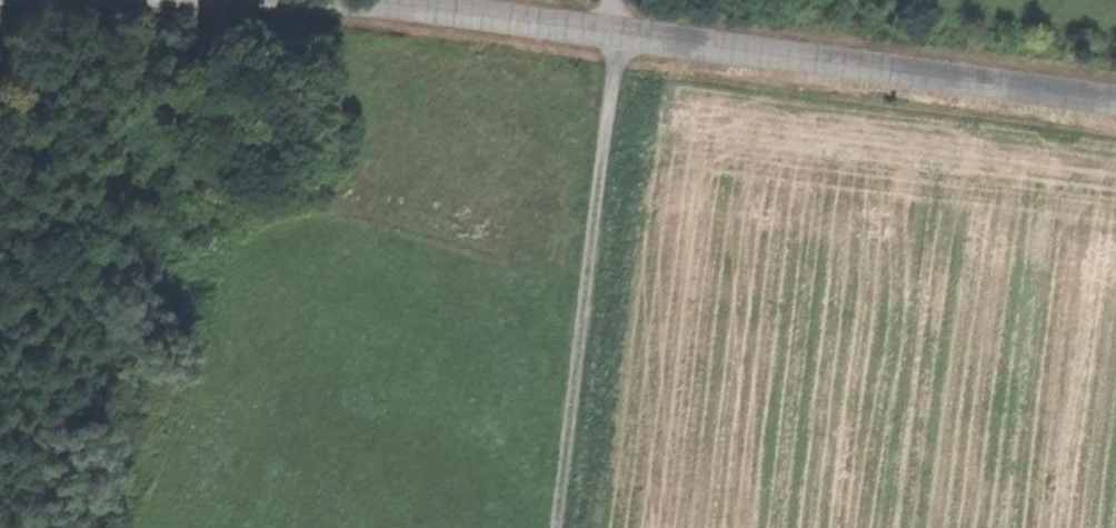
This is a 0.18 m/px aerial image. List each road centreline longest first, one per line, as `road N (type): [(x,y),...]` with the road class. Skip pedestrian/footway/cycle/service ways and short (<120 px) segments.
road 1 (unclassified): [(397,0),(616,23),(1115,97)]
road 2 (track): [(616,23),(553,527)]

